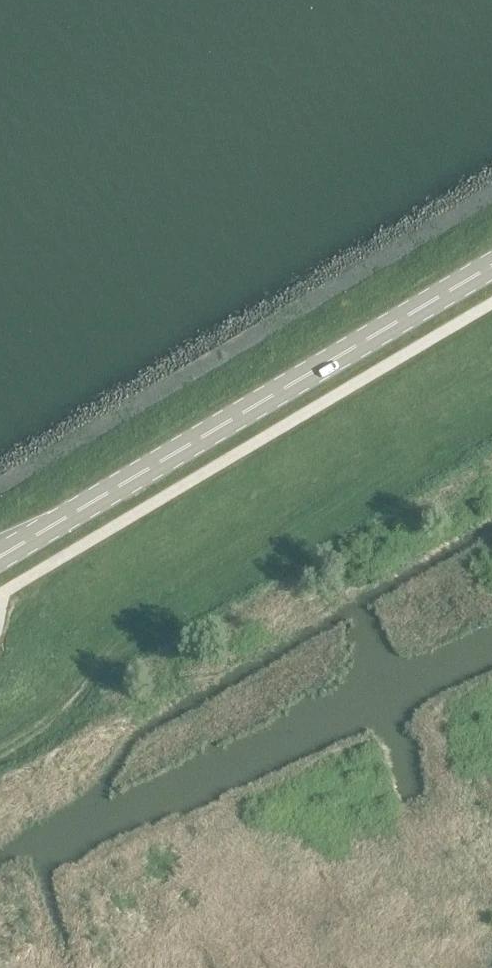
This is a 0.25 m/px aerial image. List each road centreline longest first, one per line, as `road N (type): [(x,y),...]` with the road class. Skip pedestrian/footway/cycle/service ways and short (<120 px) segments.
road 1 (secondary): [(0,558),(491,266)]

